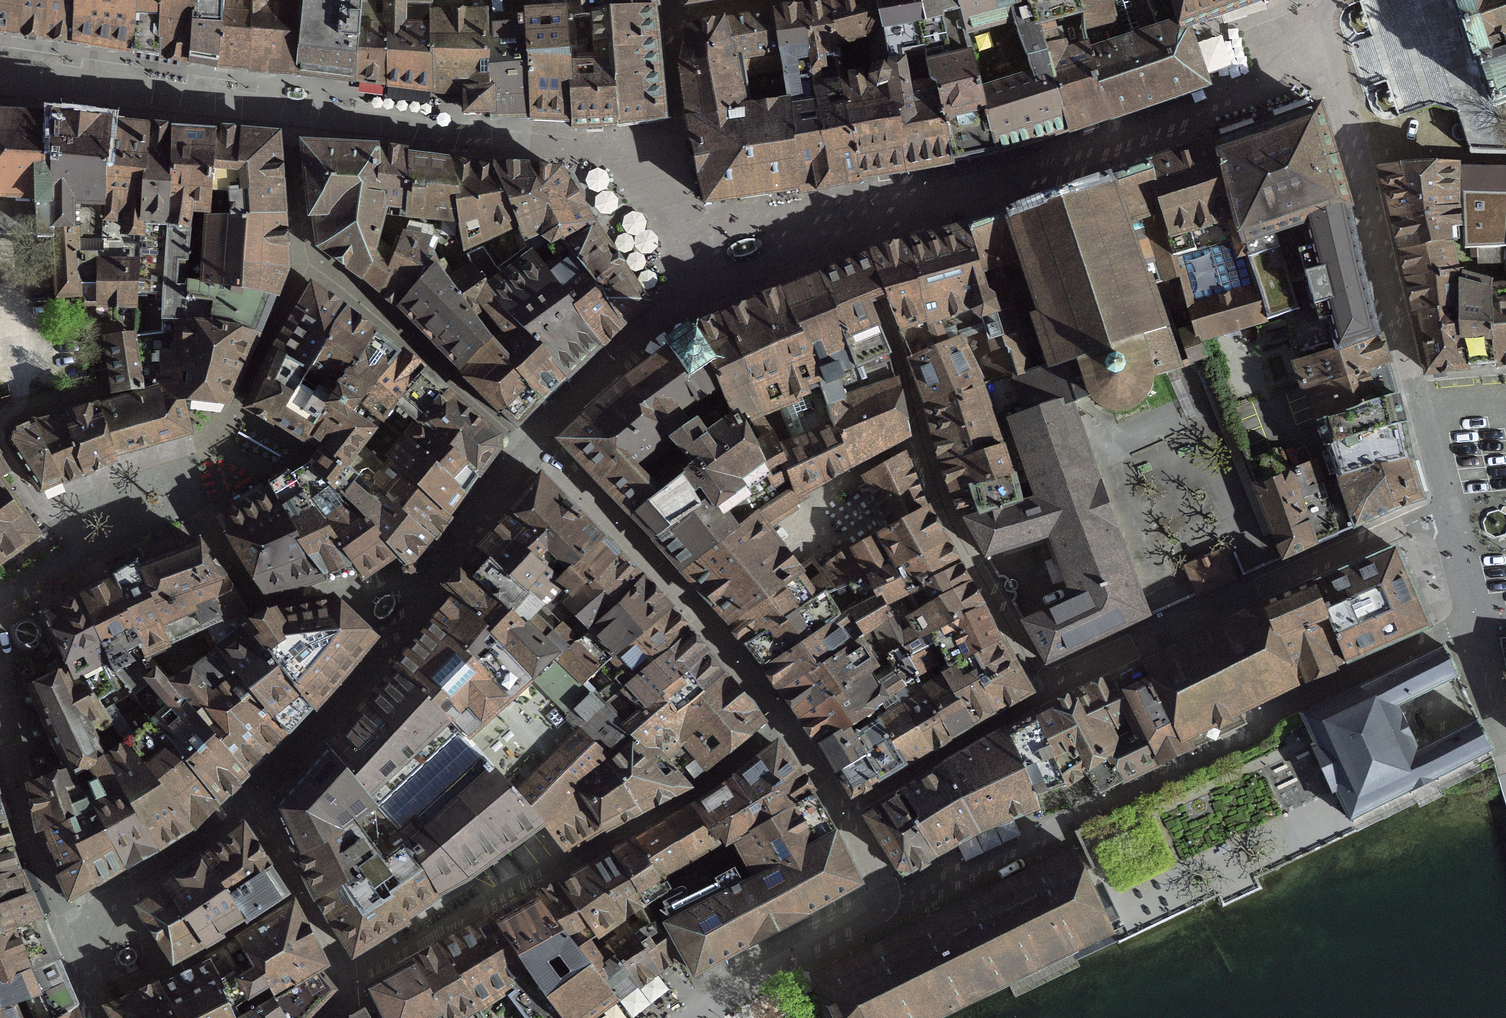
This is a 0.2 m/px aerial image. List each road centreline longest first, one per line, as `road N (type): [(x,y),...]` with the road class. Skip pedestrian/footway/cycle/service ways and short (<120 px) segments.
road 1 (residential): [(1472,630),(1260,720),(1251,738),(918,898),(885,898)]
road 2 (residential): [(1049,696),(1446,513)]
road 3 (residential): [(0,709),(20,829),(99,1017)]
road 4 (residential): [(1049,696),(845,815)]
road 5 (residential): [(885,898),(879,911),(690,1017)]
road 6 (residential): [(1346,130),(1408,158),(1505,162)]

